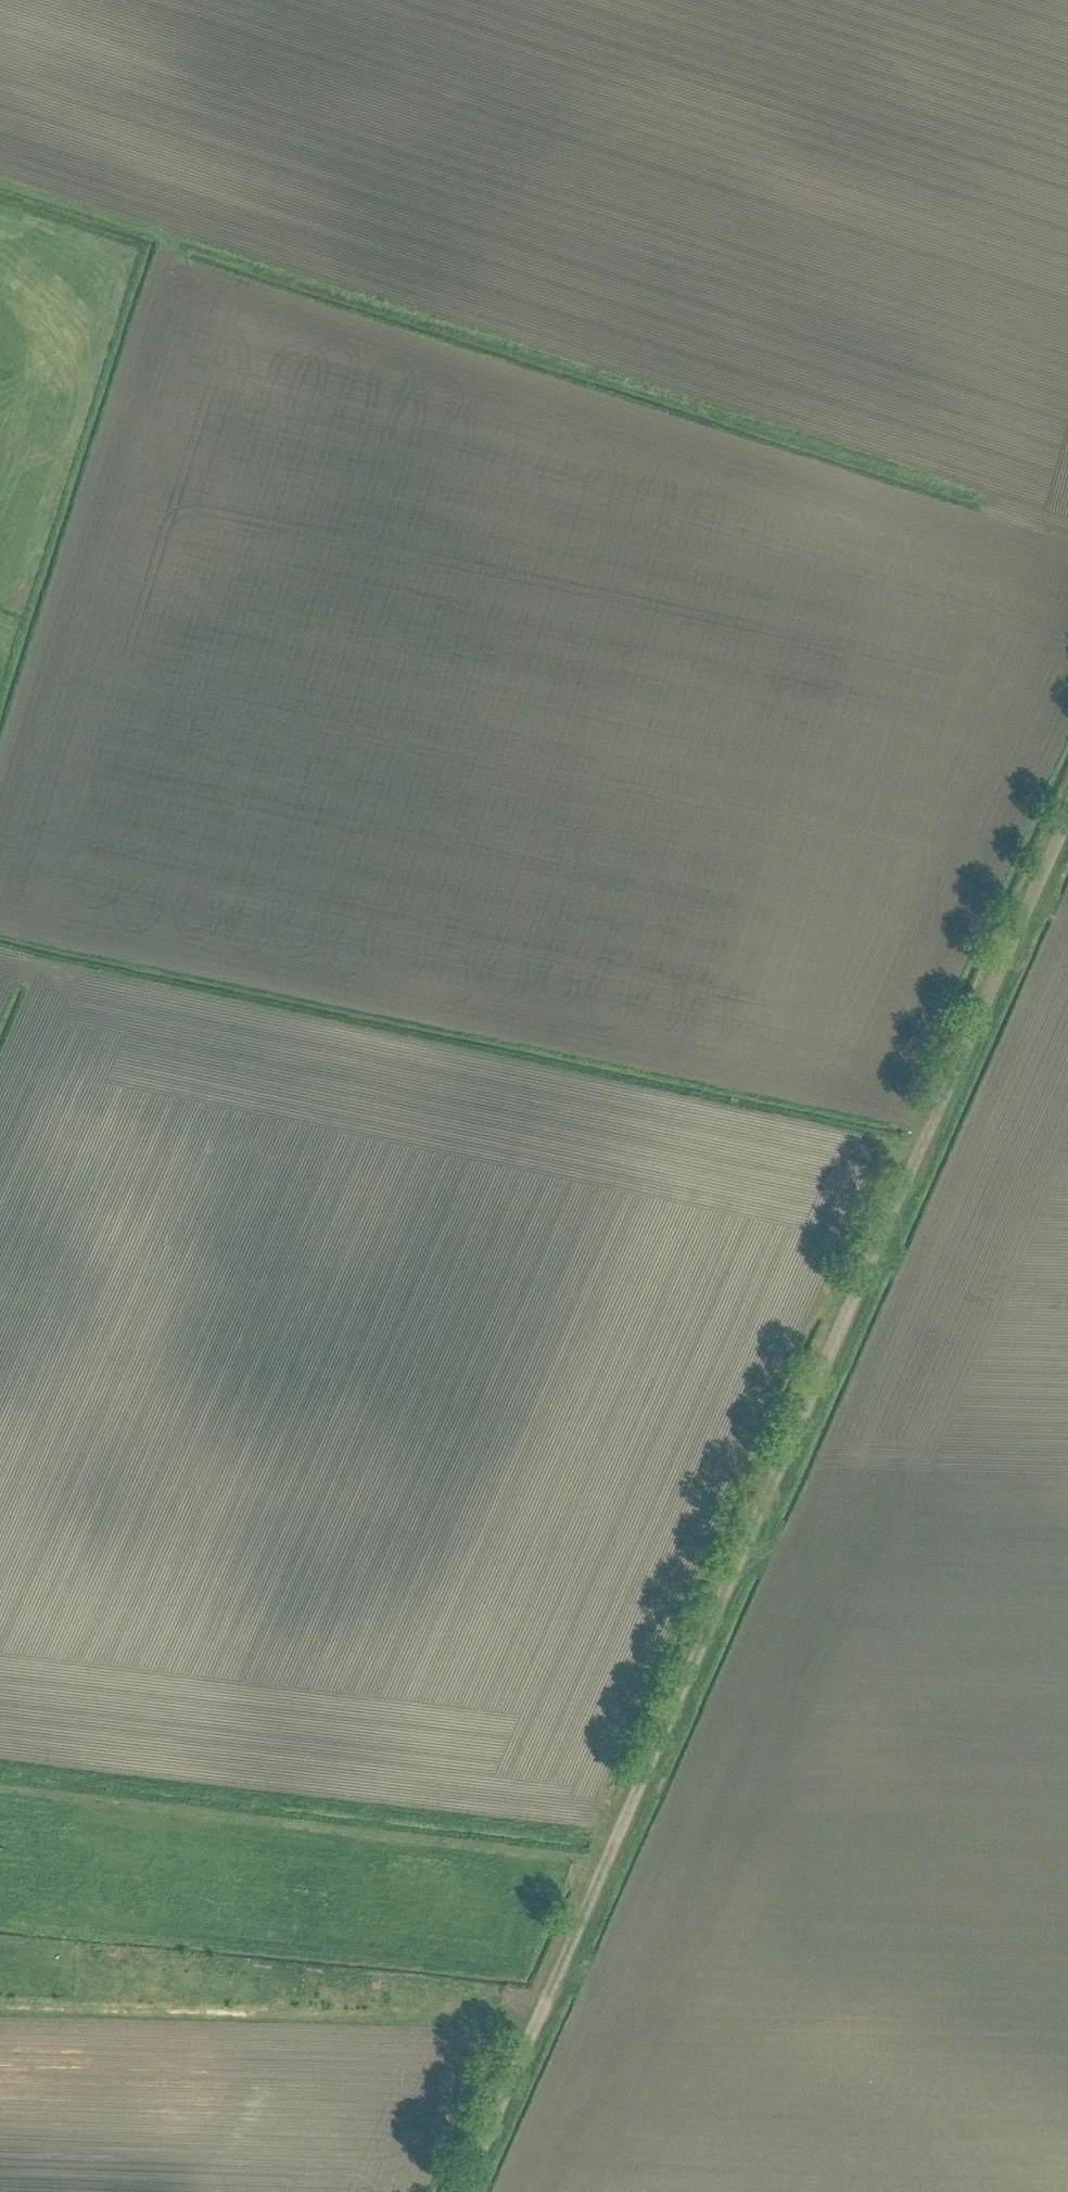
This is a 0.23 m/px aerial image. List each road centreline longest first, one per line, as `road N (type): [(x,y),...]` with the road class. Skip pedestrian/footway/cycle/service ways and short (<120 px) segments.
road 1 (unclassified): [(459,2191),(1067,812)]

